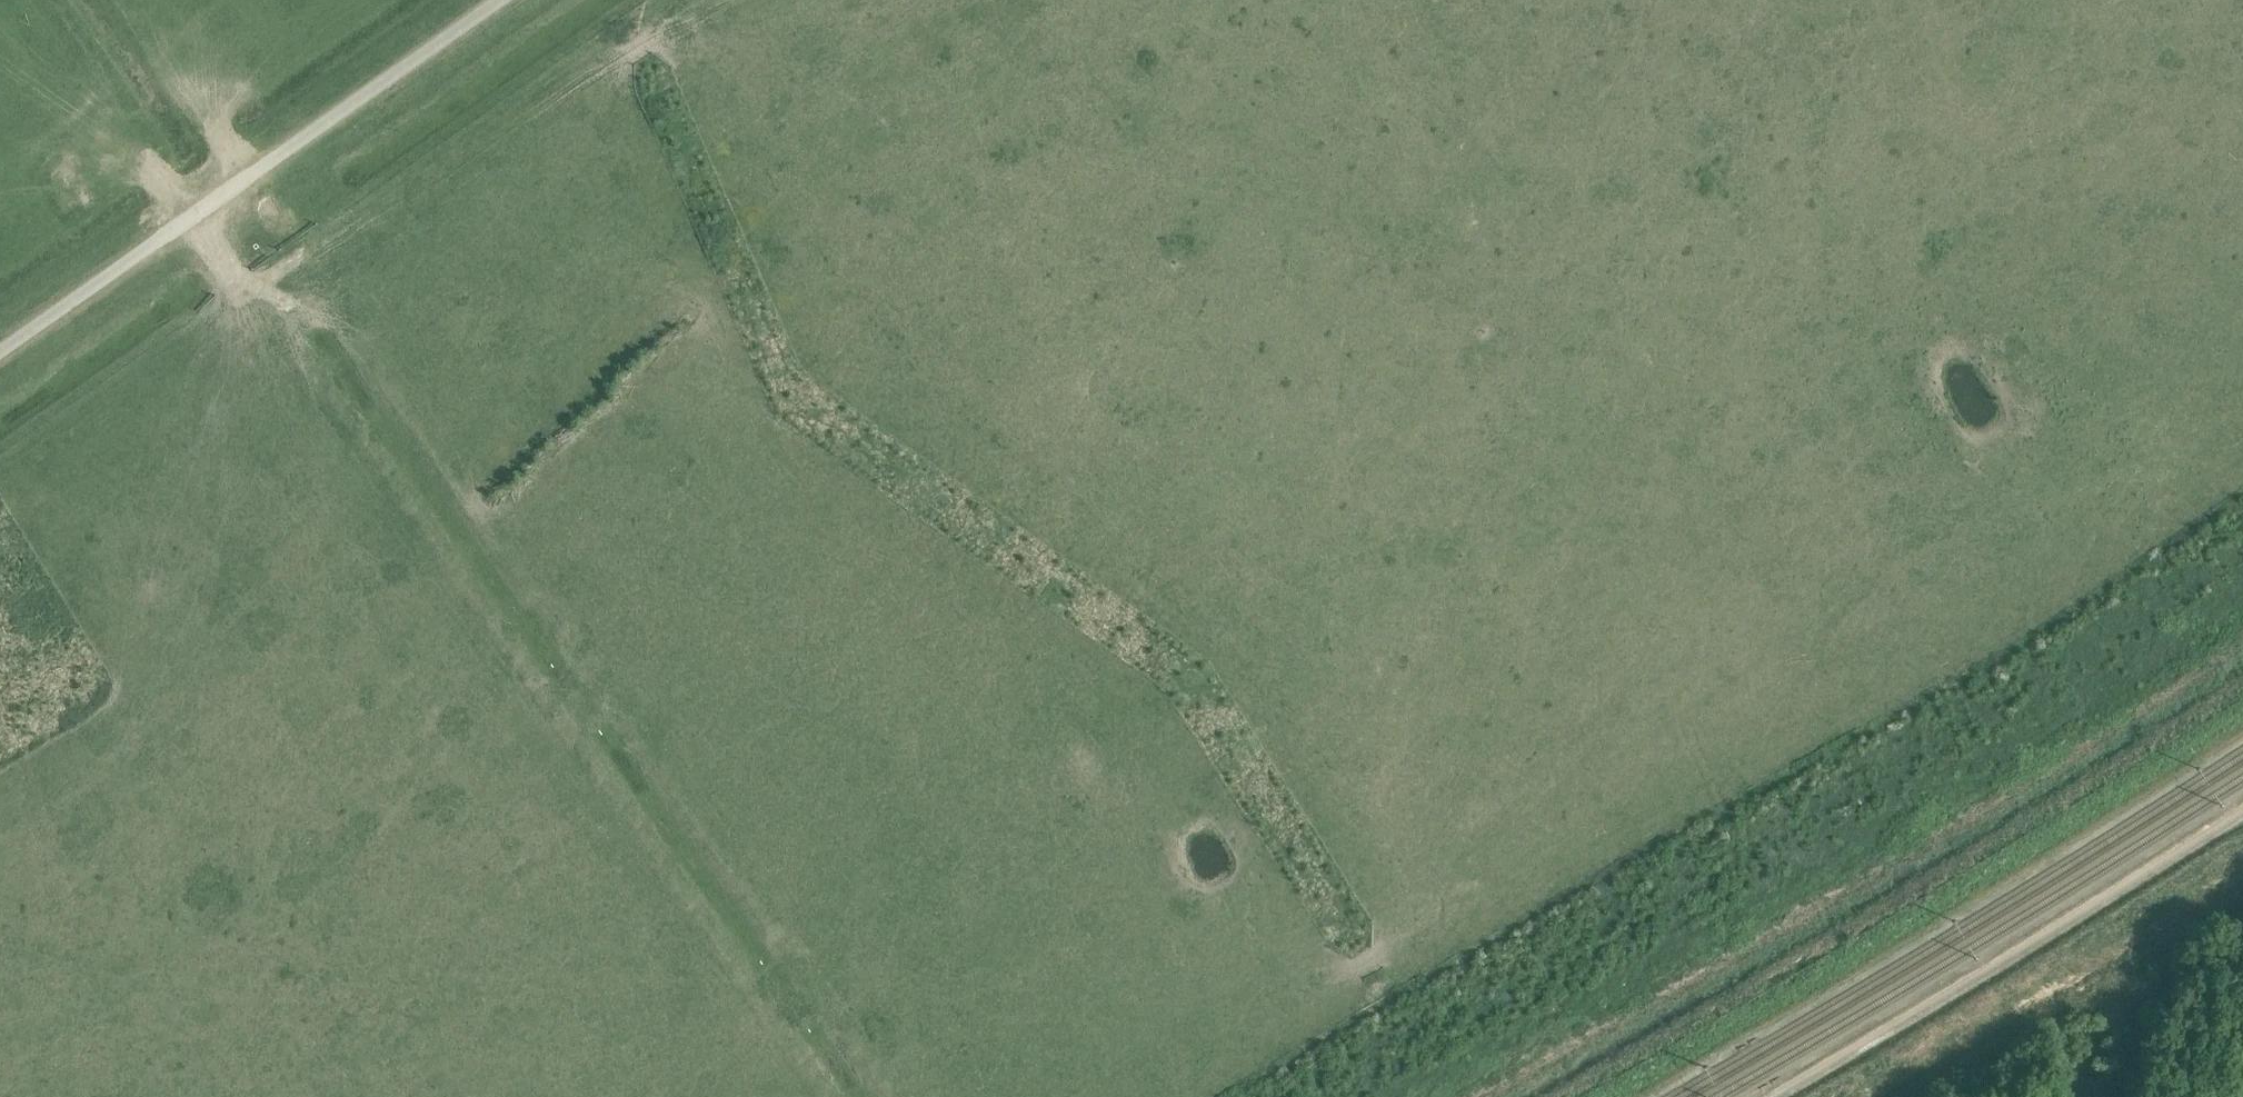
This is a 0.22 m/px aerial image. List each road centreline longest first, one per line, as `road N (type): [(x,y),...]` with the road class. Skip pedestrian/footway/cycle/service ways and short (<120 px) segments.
road 1 (track): [(0,358),(510,0)]
road 2 (track): [(1786,1096),(2242,815)]

